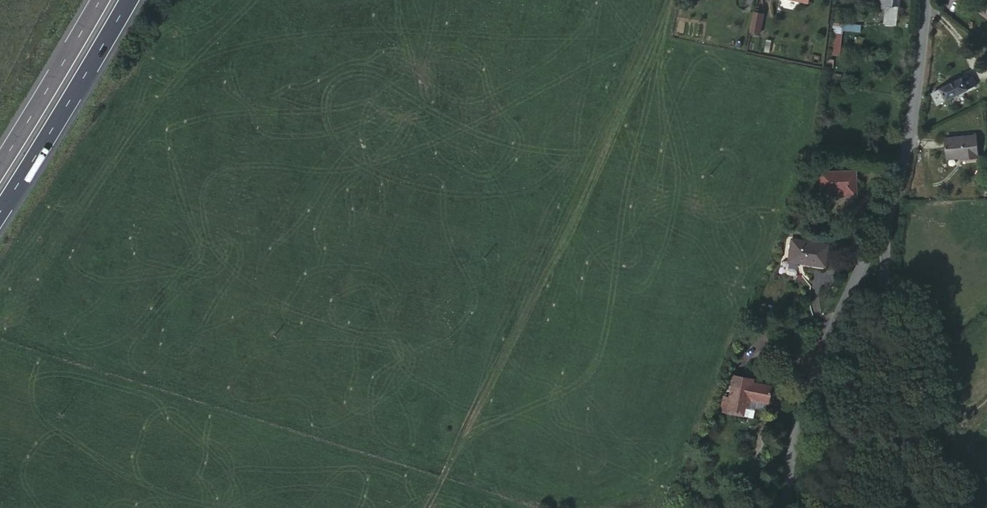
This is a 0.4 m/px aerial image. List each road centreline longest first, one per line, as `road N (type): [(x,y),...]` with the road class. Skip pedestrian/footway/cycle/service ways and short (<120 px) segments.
road 1 (tertiary): [(780,507),(789,412),(805,352),(872,258)]
road 2 (tertiary): [(872,258),(893,194),(920,0)]
road 3 (unclassified): [(872,258),(908,507)]
road 4 (motorway): [(0,214),(131,0)]
road 5 (motorway): [(91,0),(0,157)]

